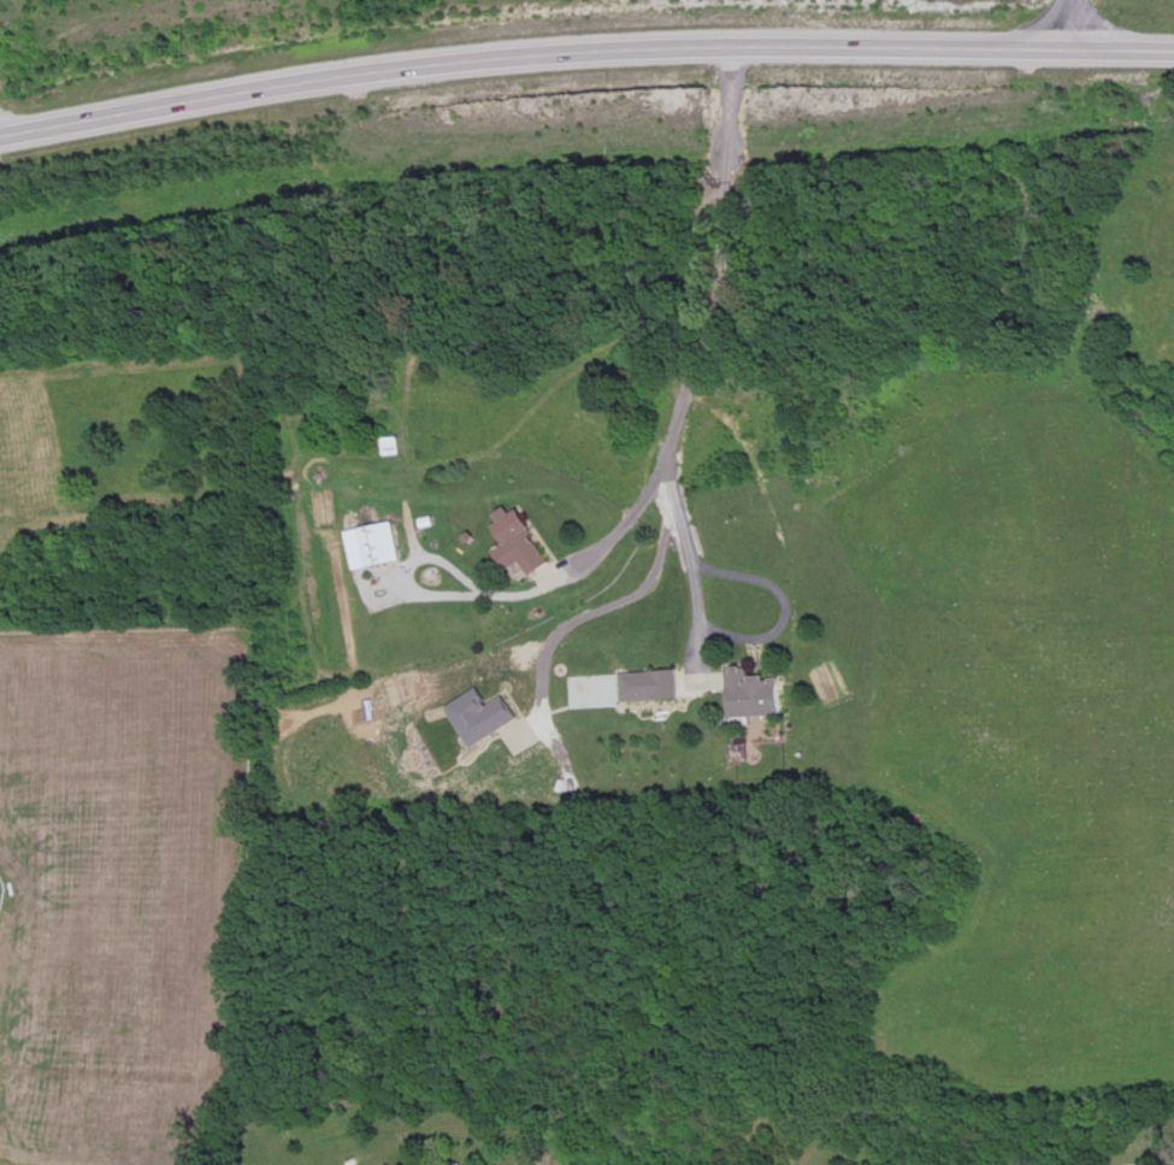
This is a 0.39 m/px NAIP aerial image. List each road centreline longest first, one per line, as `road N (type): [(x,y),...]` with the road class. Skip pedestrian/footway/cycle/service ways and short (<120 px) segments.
road 1 (primary): [(0,137),(513,57),(721,46),(1076,52)]
road 2 (residential): [(661,483),(712,313),(721,46)]

